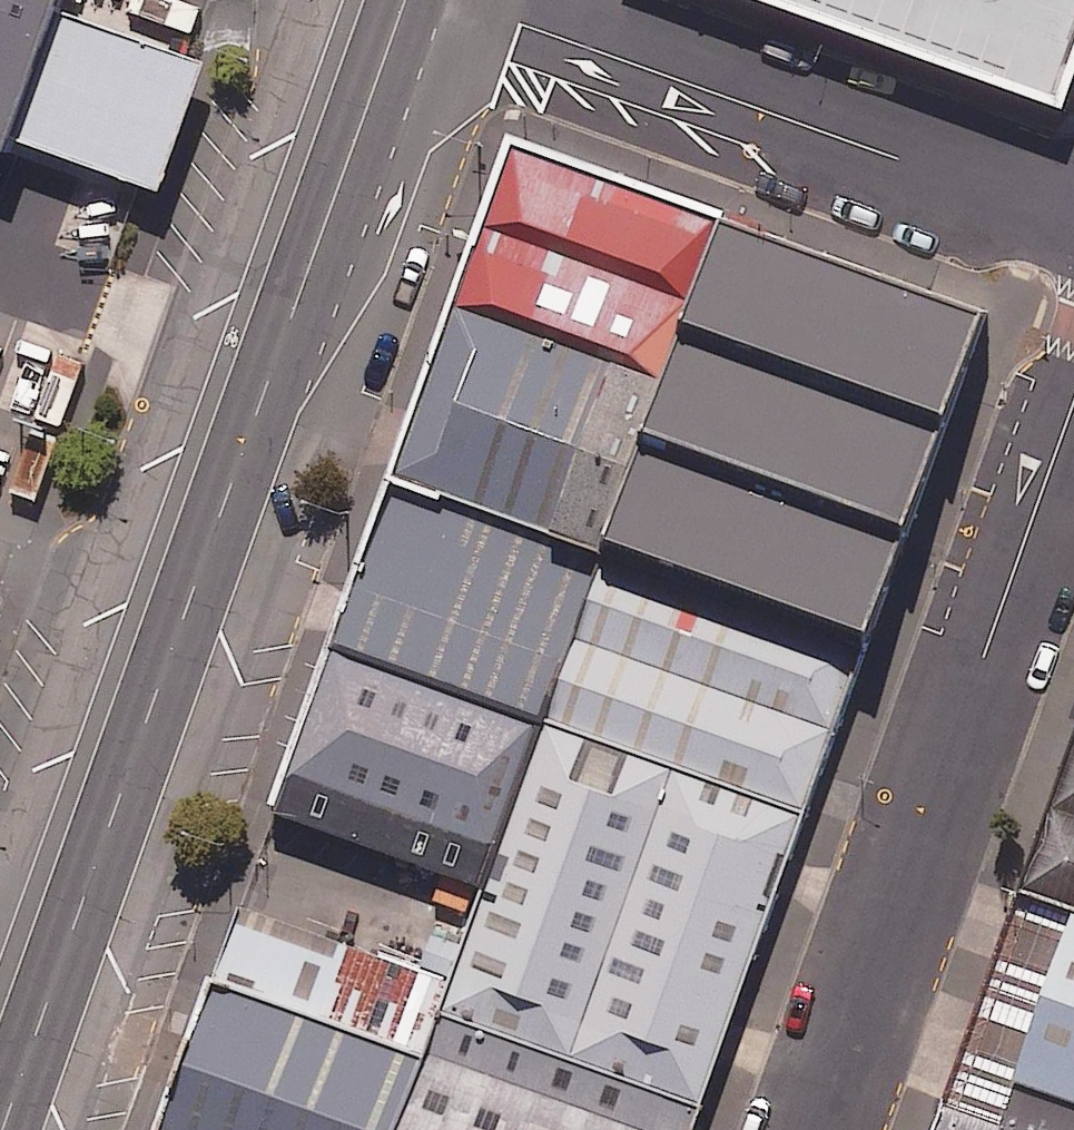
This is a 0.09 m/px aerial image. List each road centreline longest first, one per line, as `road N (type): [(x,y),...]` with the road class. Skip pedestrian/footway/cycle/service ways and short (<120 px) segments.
road 1 (trunk): [(1,1129),(405,0)]
road 2 (residential): [(1073,405),(814,1129)]
road 3 (residential): [(437,0),(1073,221)]

